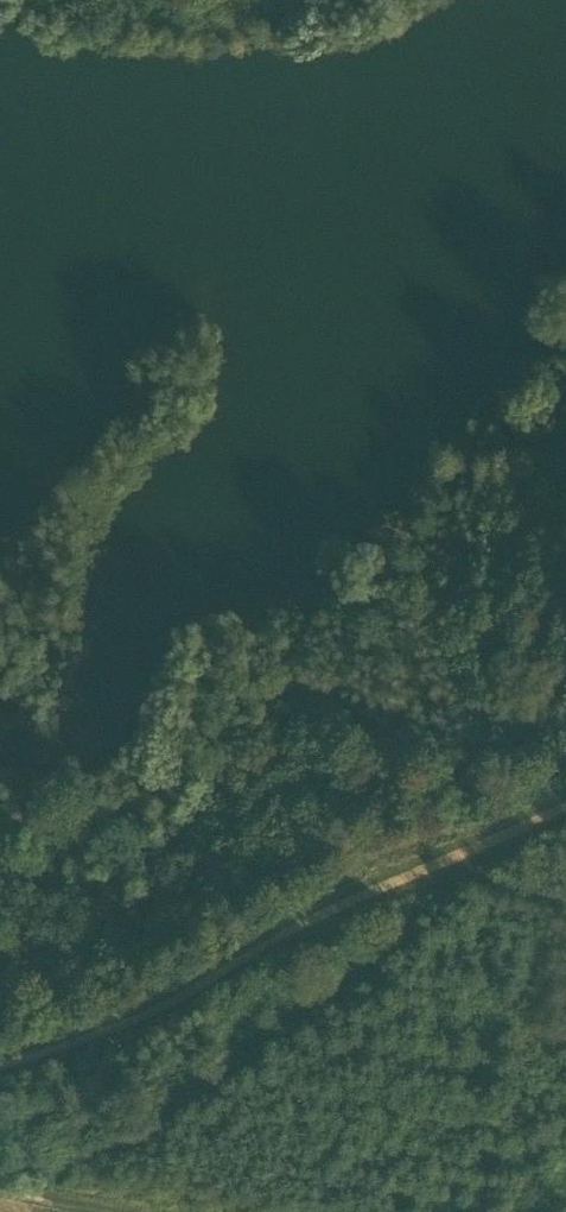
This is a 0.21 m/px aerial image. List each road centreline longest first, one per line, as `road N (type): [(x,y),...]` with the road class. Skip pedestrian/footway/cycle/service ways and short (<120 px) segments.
road 1 (track): [(0,1179),(148,1211)]

